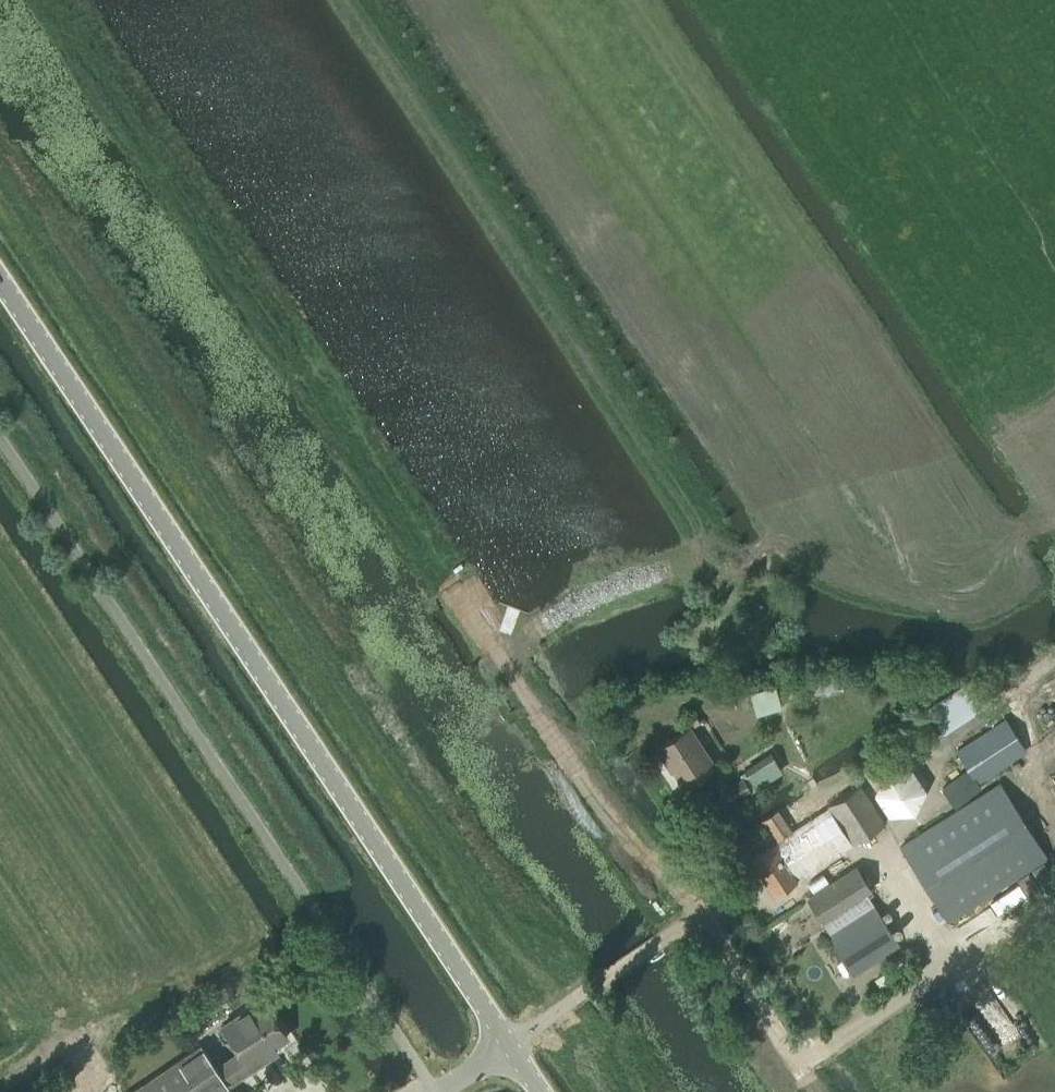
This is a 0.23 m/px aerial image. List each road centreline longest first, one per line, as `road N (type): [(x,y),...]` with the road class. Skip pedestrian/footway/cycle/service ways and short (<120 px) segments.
road 1 (tertiary): [(0,277),(541,1091)]
road 2 (track): [(1054,899),(802,1060),(791,1057),(702,915)]

